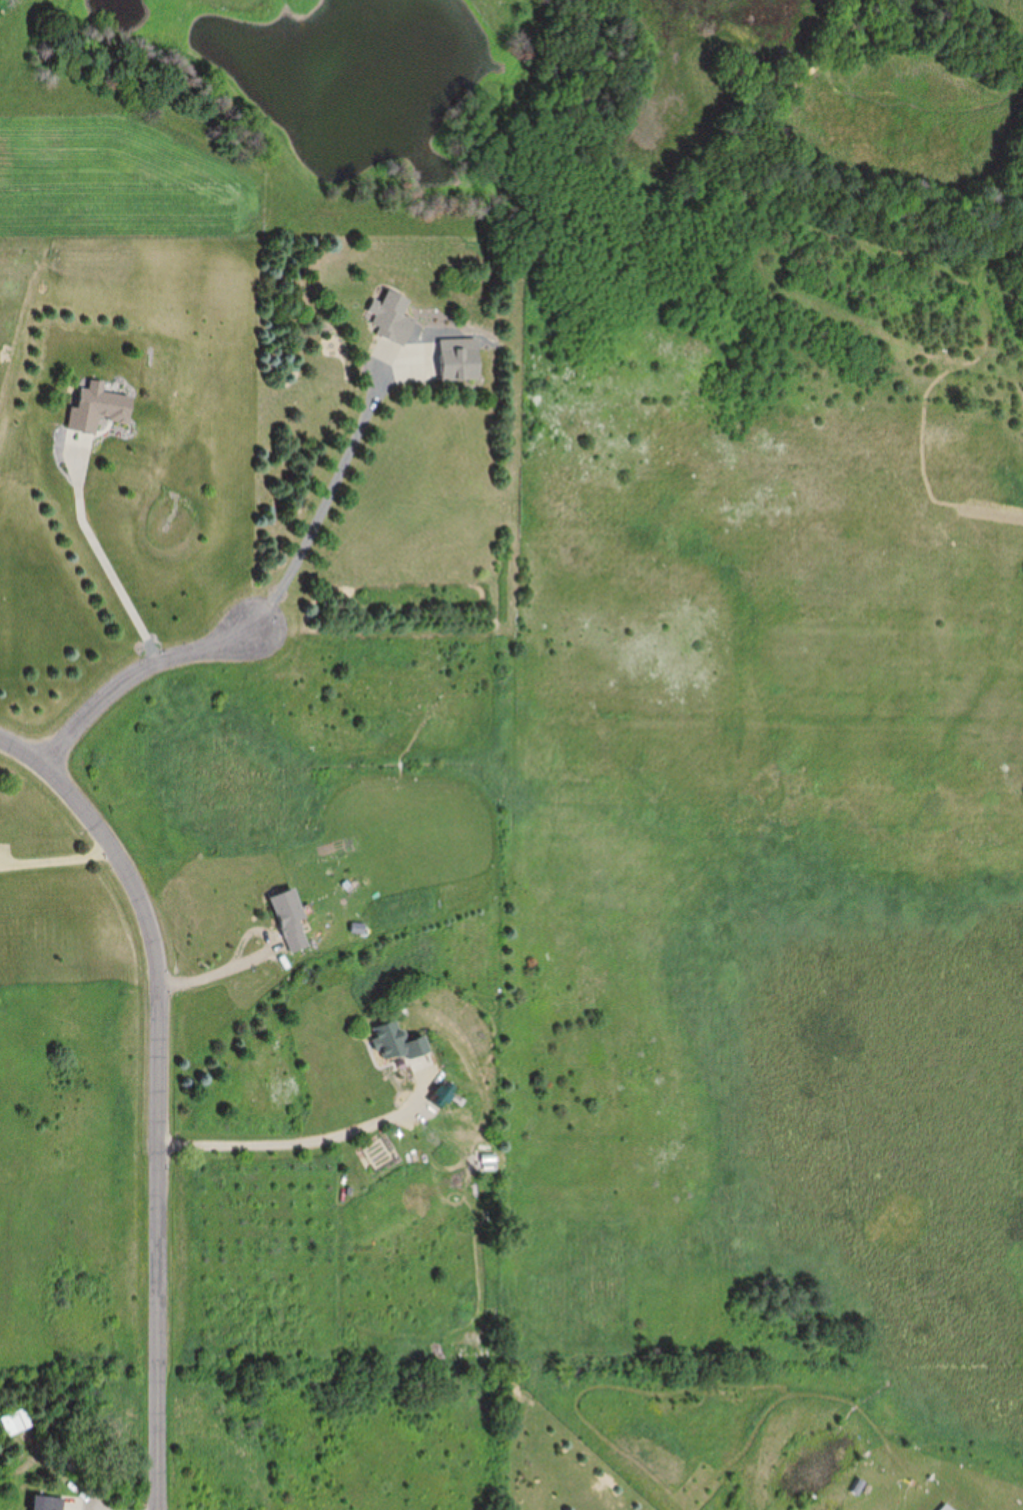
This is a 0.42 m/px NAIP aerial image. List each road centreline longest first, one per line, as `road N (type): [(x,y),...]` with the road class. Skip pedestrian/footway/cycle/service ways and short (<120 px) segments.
road 1 (residential): [(39,763),(133,880),(158,965),(157,1509)]
road 2 (residential): [(406,362),(385,377),(283,590),(247,636),(125,678),(39,763),(0,739)]

